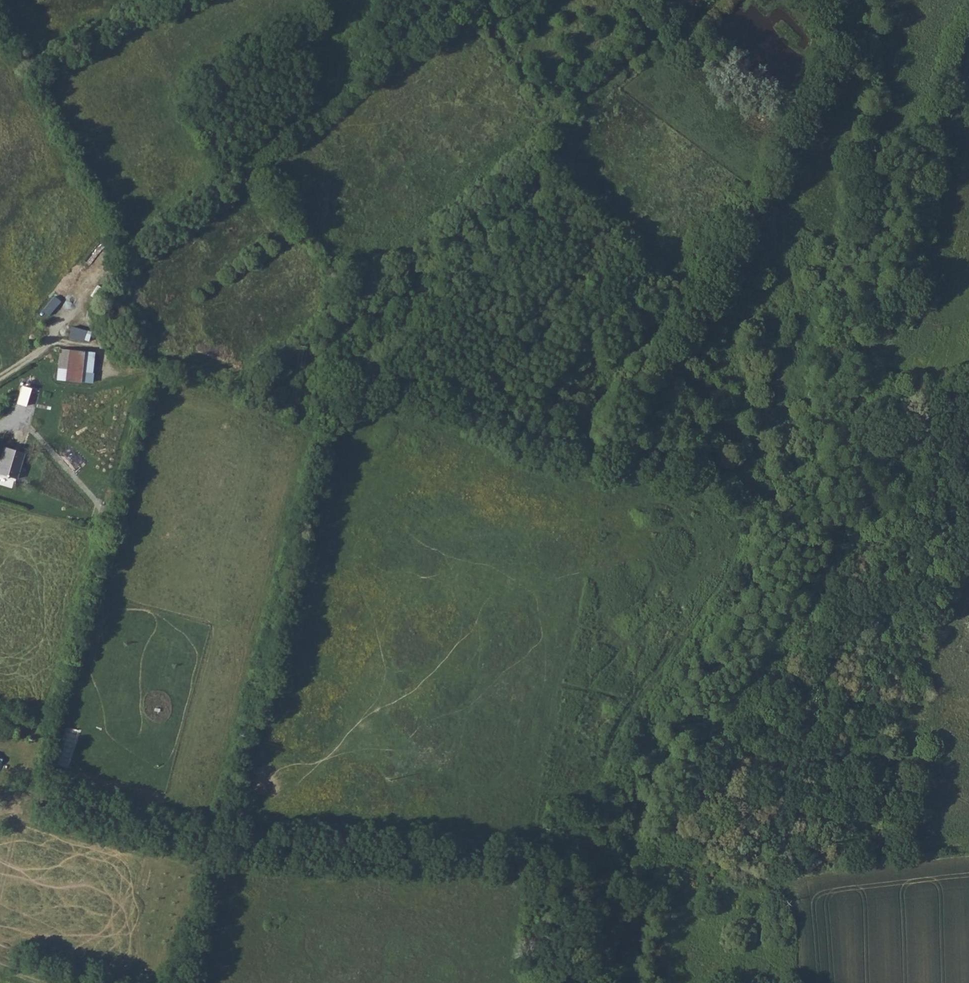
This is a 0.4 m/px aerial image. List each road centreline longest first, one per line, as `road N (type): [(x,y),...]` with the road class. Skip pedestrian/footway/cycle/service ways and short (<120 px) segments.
road 1 (track): [(366,295),(527,161),(620,109),(710,0)]
road 2 (track): [(470,0),(128,251)]

